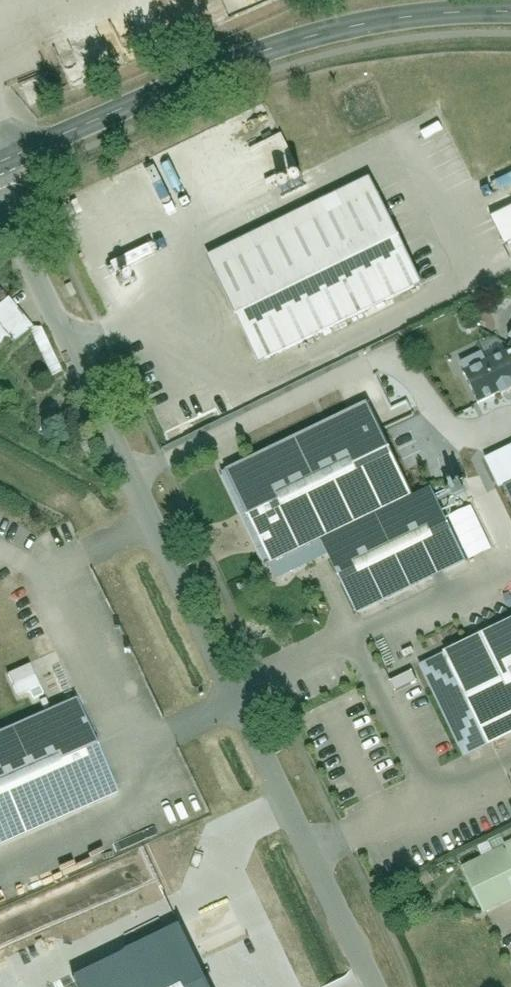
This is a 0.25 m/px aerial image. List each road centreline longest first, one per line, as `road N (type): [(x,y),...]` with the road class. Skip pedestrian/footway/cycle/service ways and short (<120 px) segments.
road 1 (unclassified): [(373,986),(159,549),(138,483),(0,216)]
road 2 (tertiary): [(510,11),(431,11),(298,39),(0,164)]

